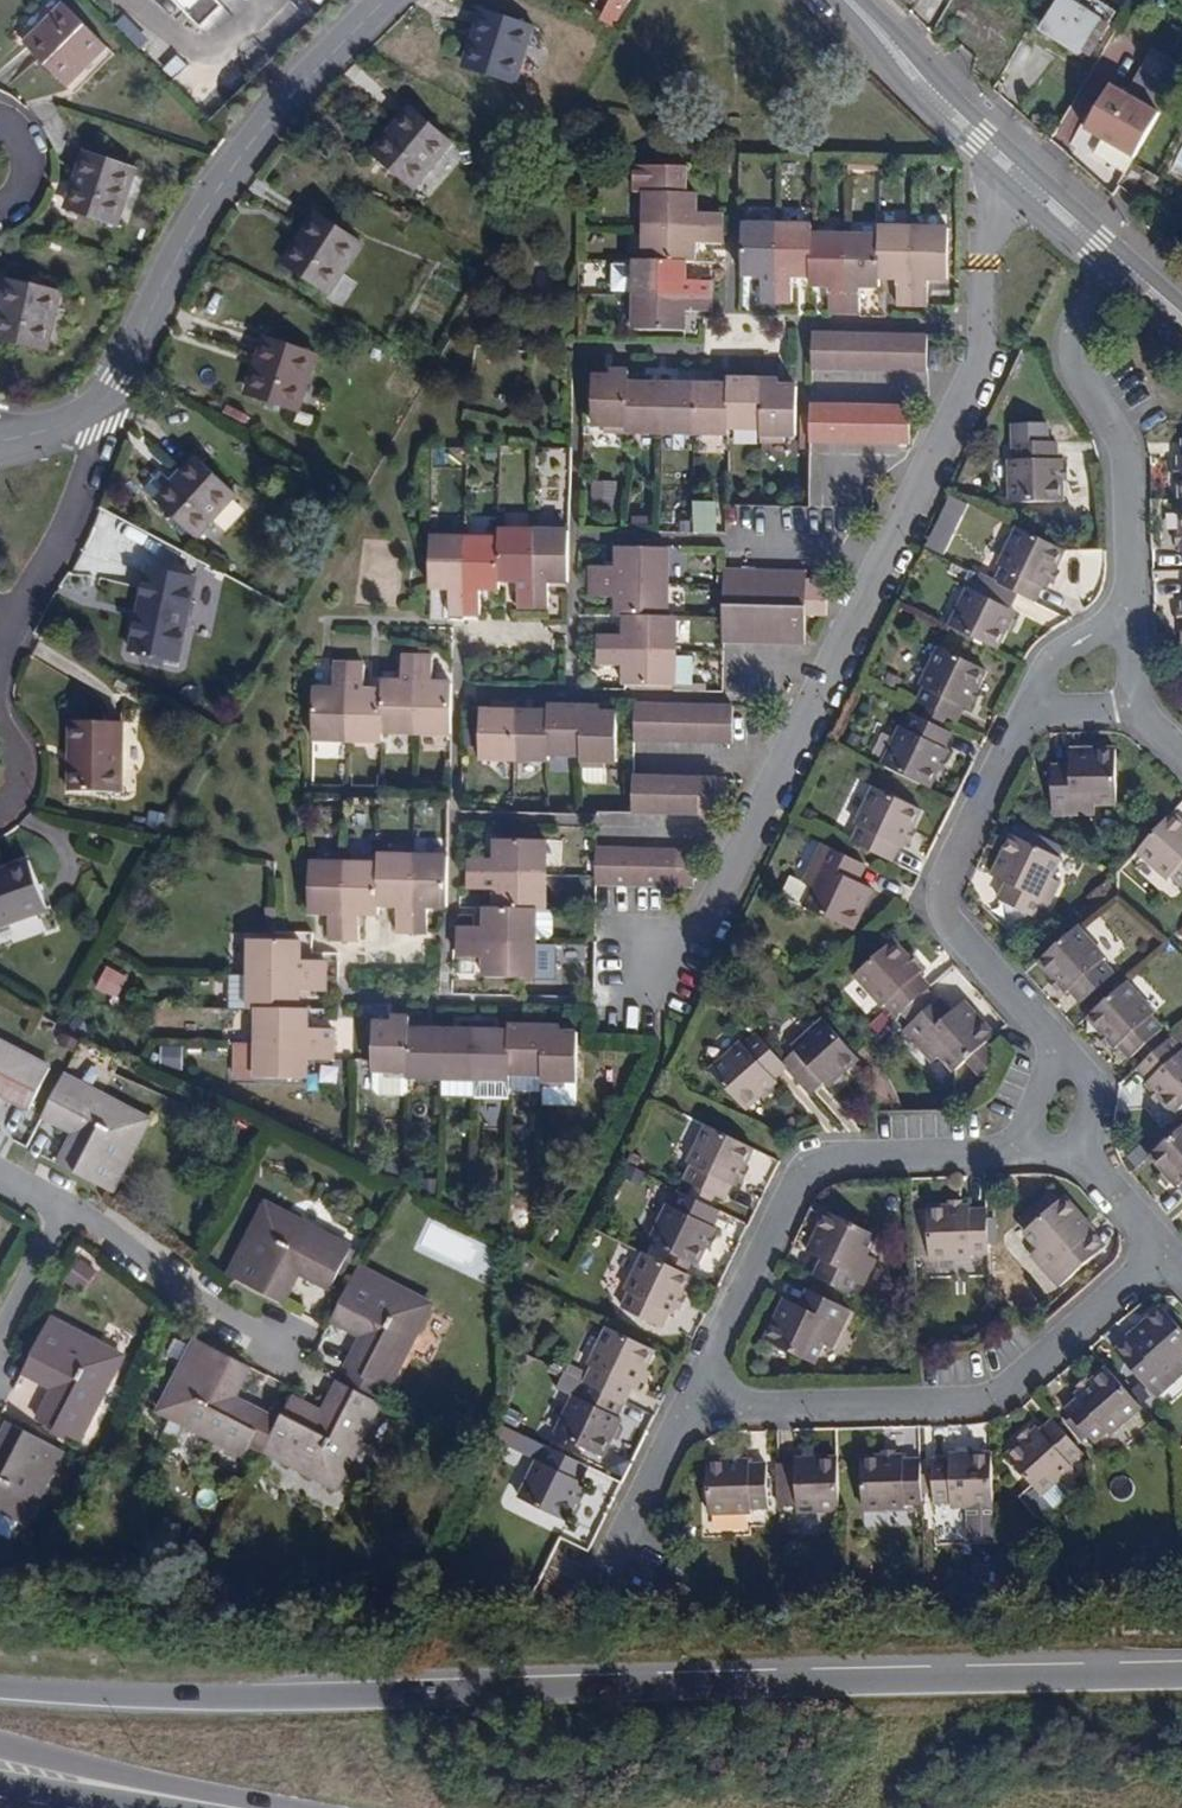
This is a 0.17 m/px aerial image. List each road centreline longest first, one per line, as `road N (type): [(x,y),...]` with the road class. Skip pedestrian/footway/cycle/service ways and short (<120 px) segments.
road 1 (secondary): [(1181,1672),(299,1697),(0,1688)]
road 2 (residential): [(646,960),(693,963),(797,757),(988,357),(999,211),(1027,176)]
road 3 (residential): [(1082,1118),(1050,1048),(971,949),(949,887),(963,844),(1058,670),(1131,629)]
road 4 (residential): [(1165,1247),(992,1400),(772,1406),(704,1386)]
road 5 (residential): [(704,1386),(810,1174),(837,1161),(1006,1155),(1082,1118)]
road 6 (residential): [(388,0),(312,78),(205,209),(107,399)]
road 7 (residential): [(1128,271),(1087,331),(1085,362),(1124,428),(1132,461),(1131,629)]
road 8 (tertiary): [(302,1807),(0,1744)]
road 9 (residential): [(298,1353),(168,1284),(63,1213)]
road 10 (residential): [(107,399),(101,434),(3,651)]
road 11 (secondary): [(1027,176),(846,0)]
road 12 (residential): [(606,1584),(704,1386)]
road 13 (residential): [(1165,1247),(1109,1180),(1082,1118)]
road 14 (tertiary): [(0,1784),(149,1807)]
road 15 (residential): [(1131,629),(1137,707),(1181,753)]
road 16 (residential): [(0,1340),(63,1213)]
road 17 (secondary): [(1128,271),(1027,176)]

